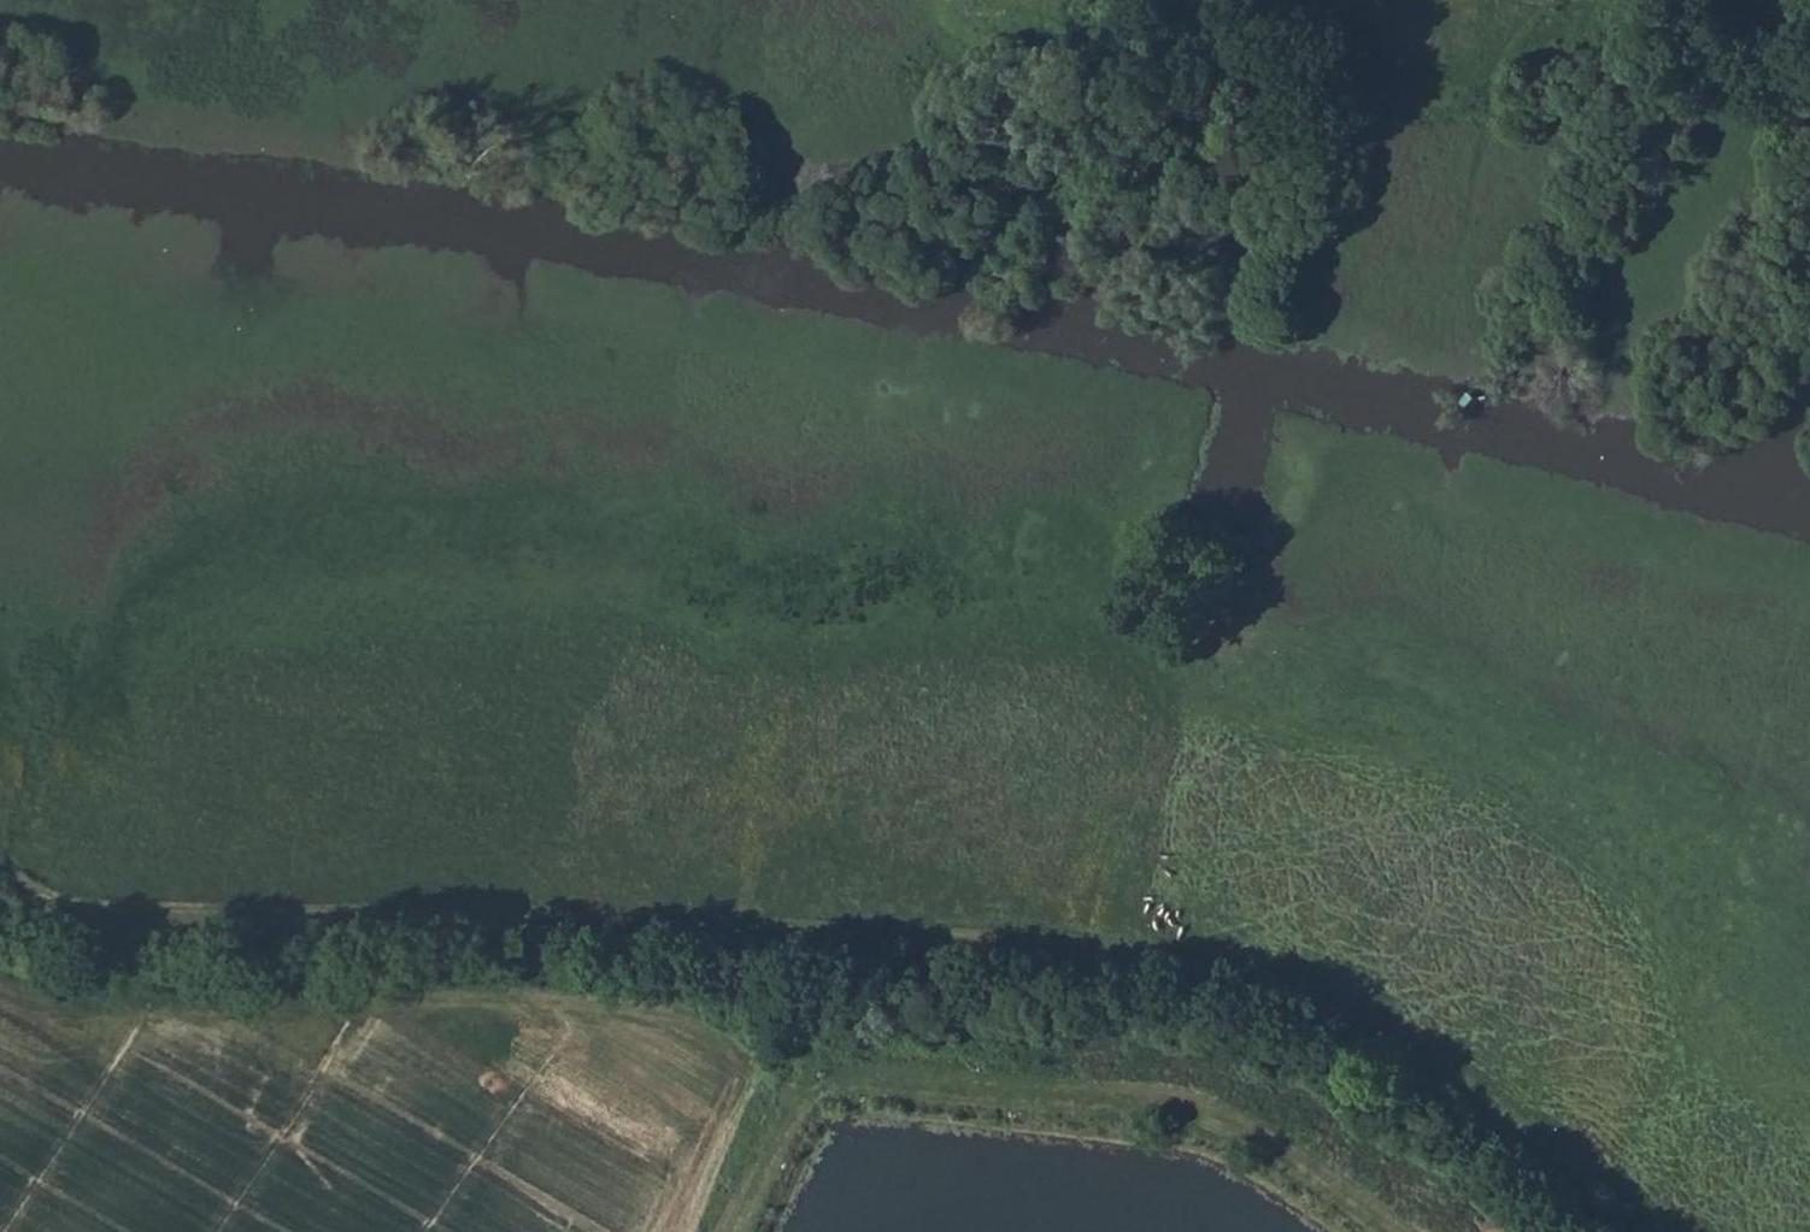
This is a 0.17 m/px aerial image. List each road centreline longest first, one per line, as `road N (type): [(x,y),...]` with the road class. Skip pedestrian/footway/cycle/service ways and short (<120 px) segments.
road 1 (track): [(0,878),(81,912),(352,905),(804,929),(1211,961),(1357,1015),(1494,1103),(1666,1231)]

